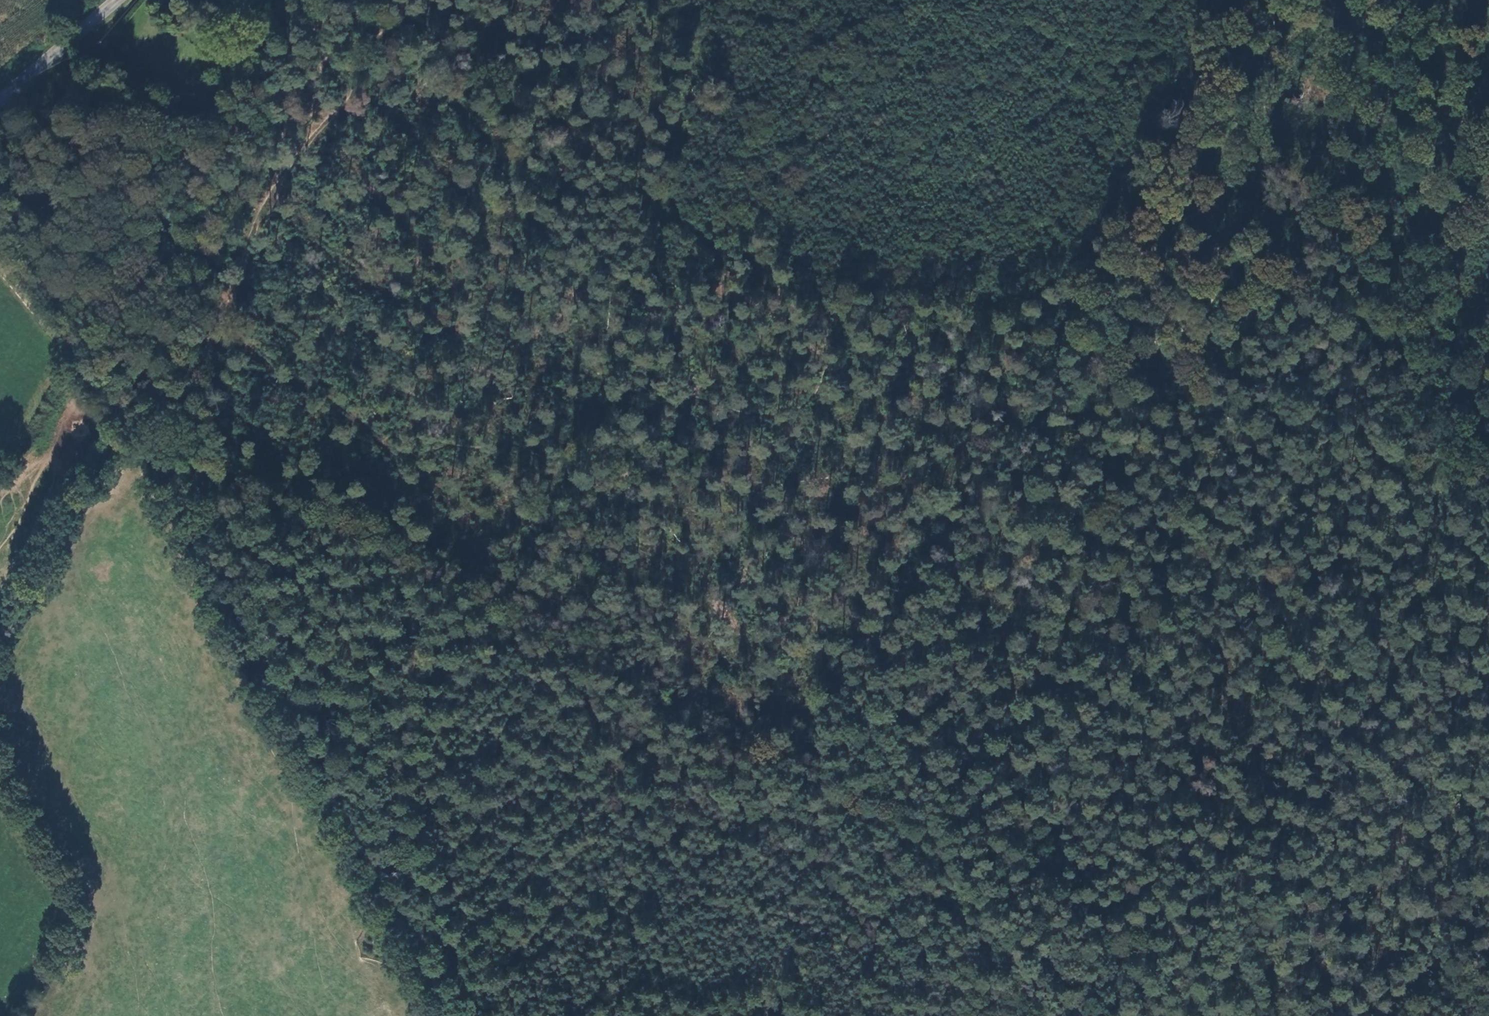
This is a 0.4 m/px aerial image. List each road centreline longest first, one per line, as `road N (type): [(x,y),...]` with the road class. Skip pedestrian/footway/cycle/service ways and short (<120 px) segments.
road 1 (track): [(1261,209),(1290,0)]
road 2 (secondary): [(0,100),(116,0)]

